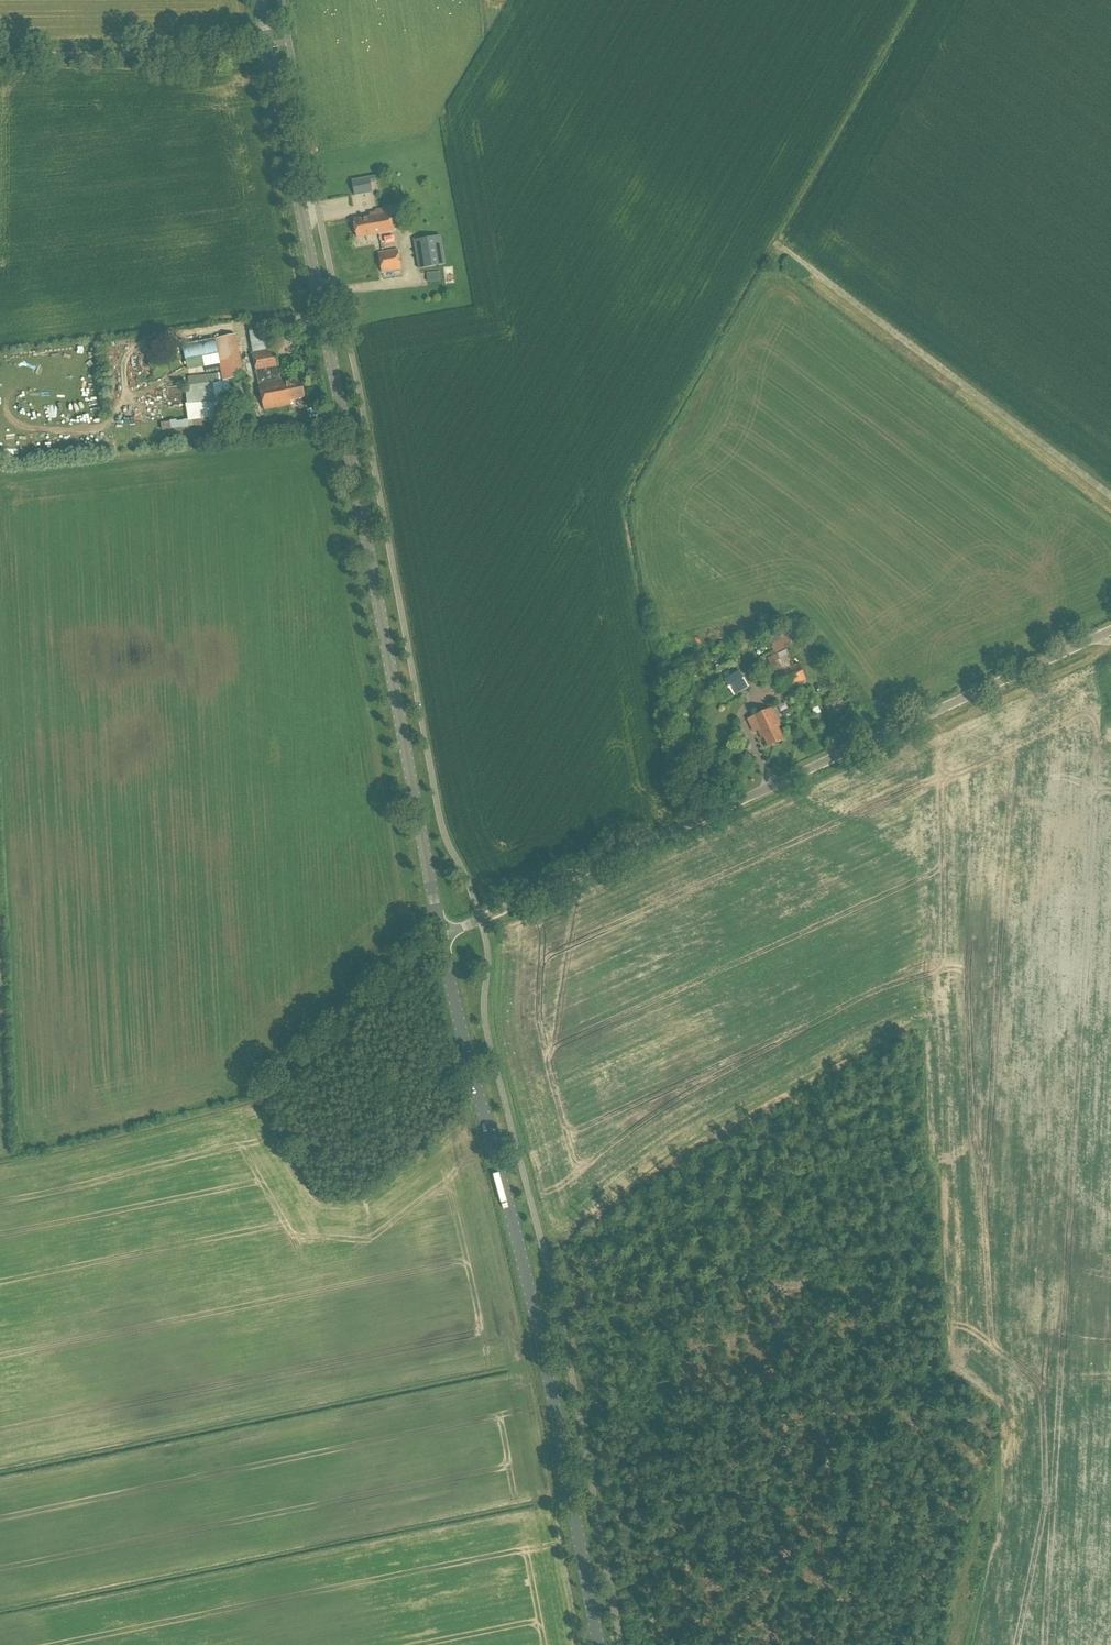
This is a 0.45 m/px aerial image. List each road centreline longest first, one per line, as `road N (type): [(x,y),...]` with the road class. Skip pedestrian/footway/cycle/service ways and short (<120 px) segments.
road 1 (secondary): [(441,939),(269,50)]
road 2 (unclassified): [(441,939),(1110,632)]
road 3 (secondary): [(599,1644),(539,1330),(441,939)]
road 4 (unclassified): [(0,54),(269,50)]

